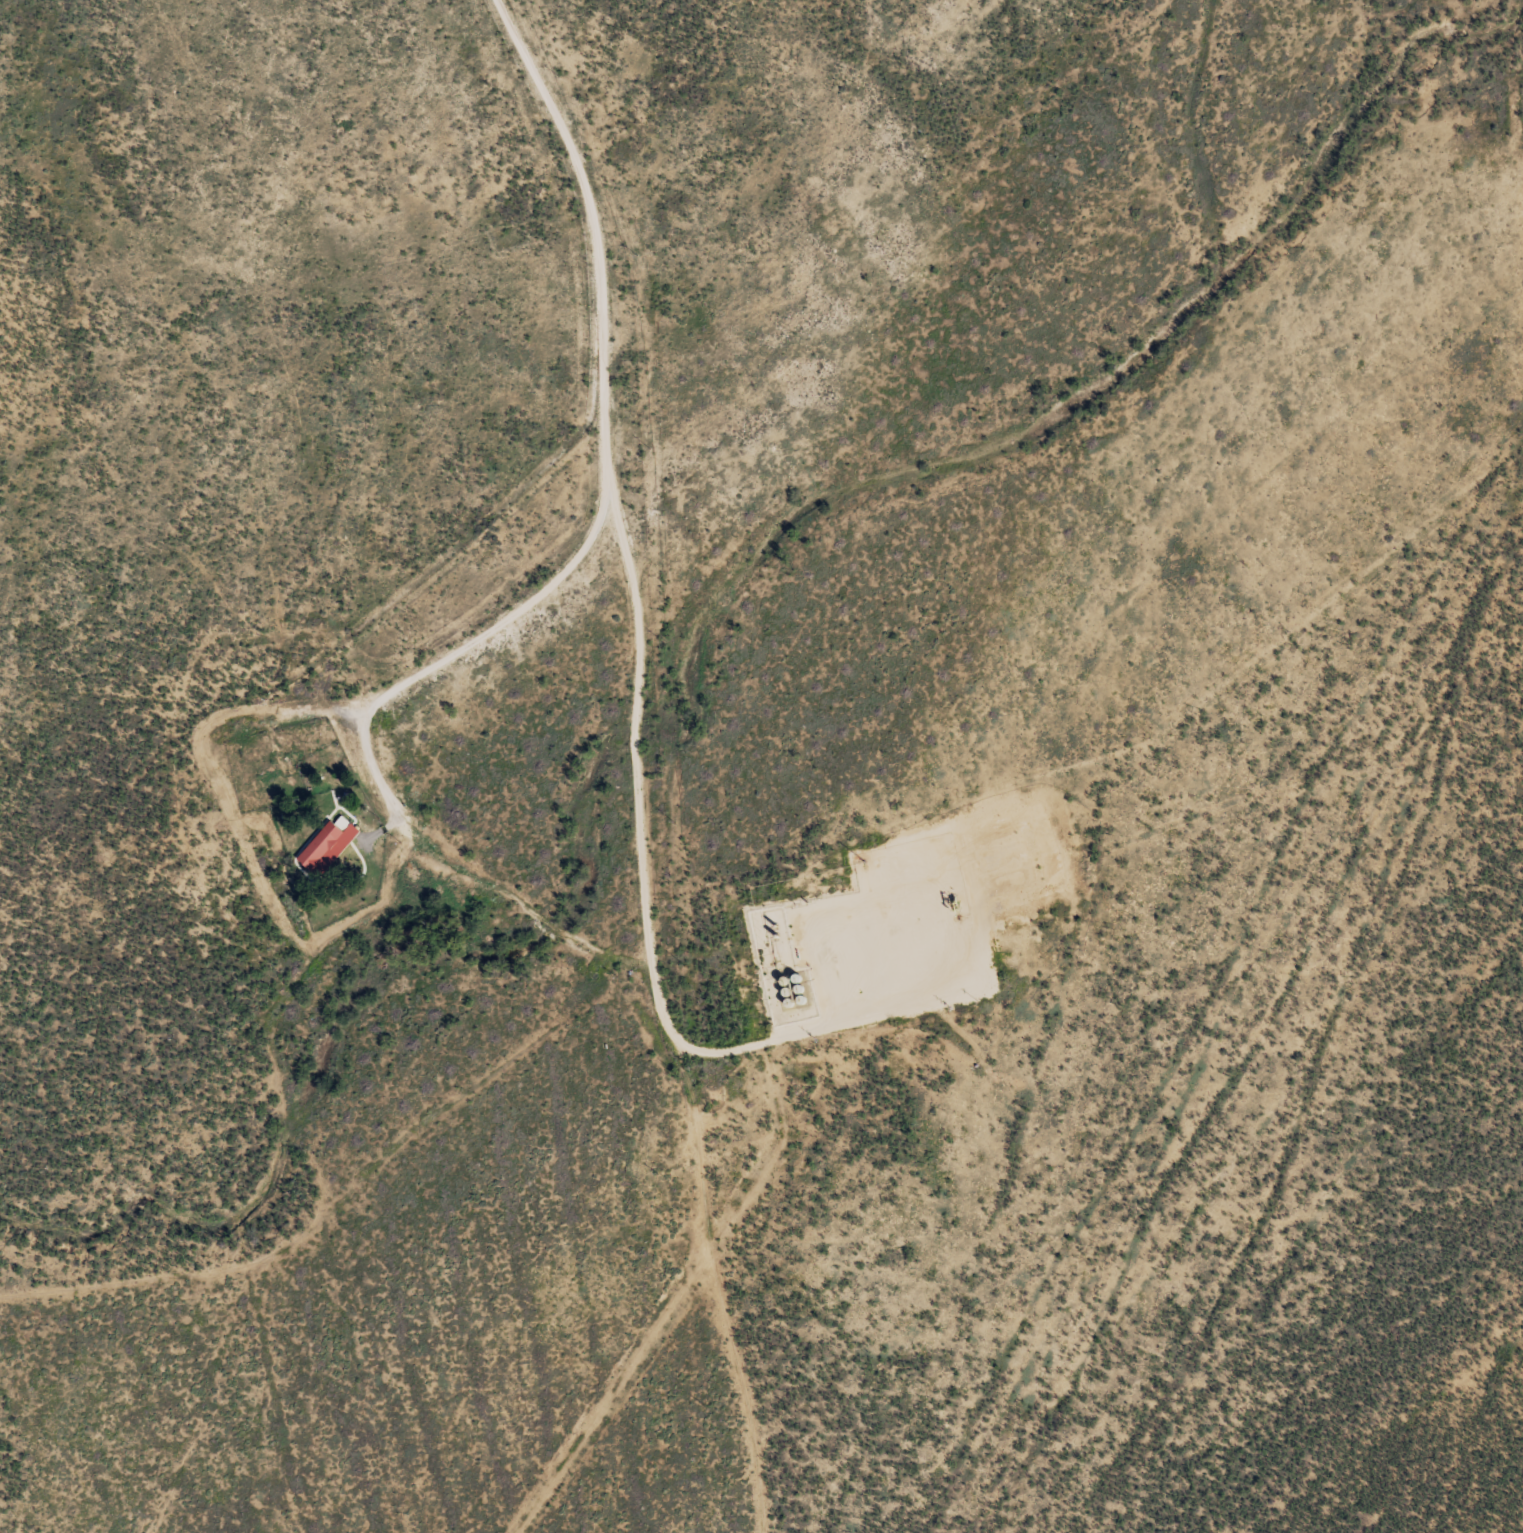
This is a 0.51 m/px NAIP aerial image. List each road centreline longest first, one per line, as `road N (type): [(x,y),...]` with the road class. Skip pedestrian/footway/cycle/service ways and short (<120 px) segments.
road 1 (track): [(649,994),(639,853),(649,727),(639,632),(610,506)]

